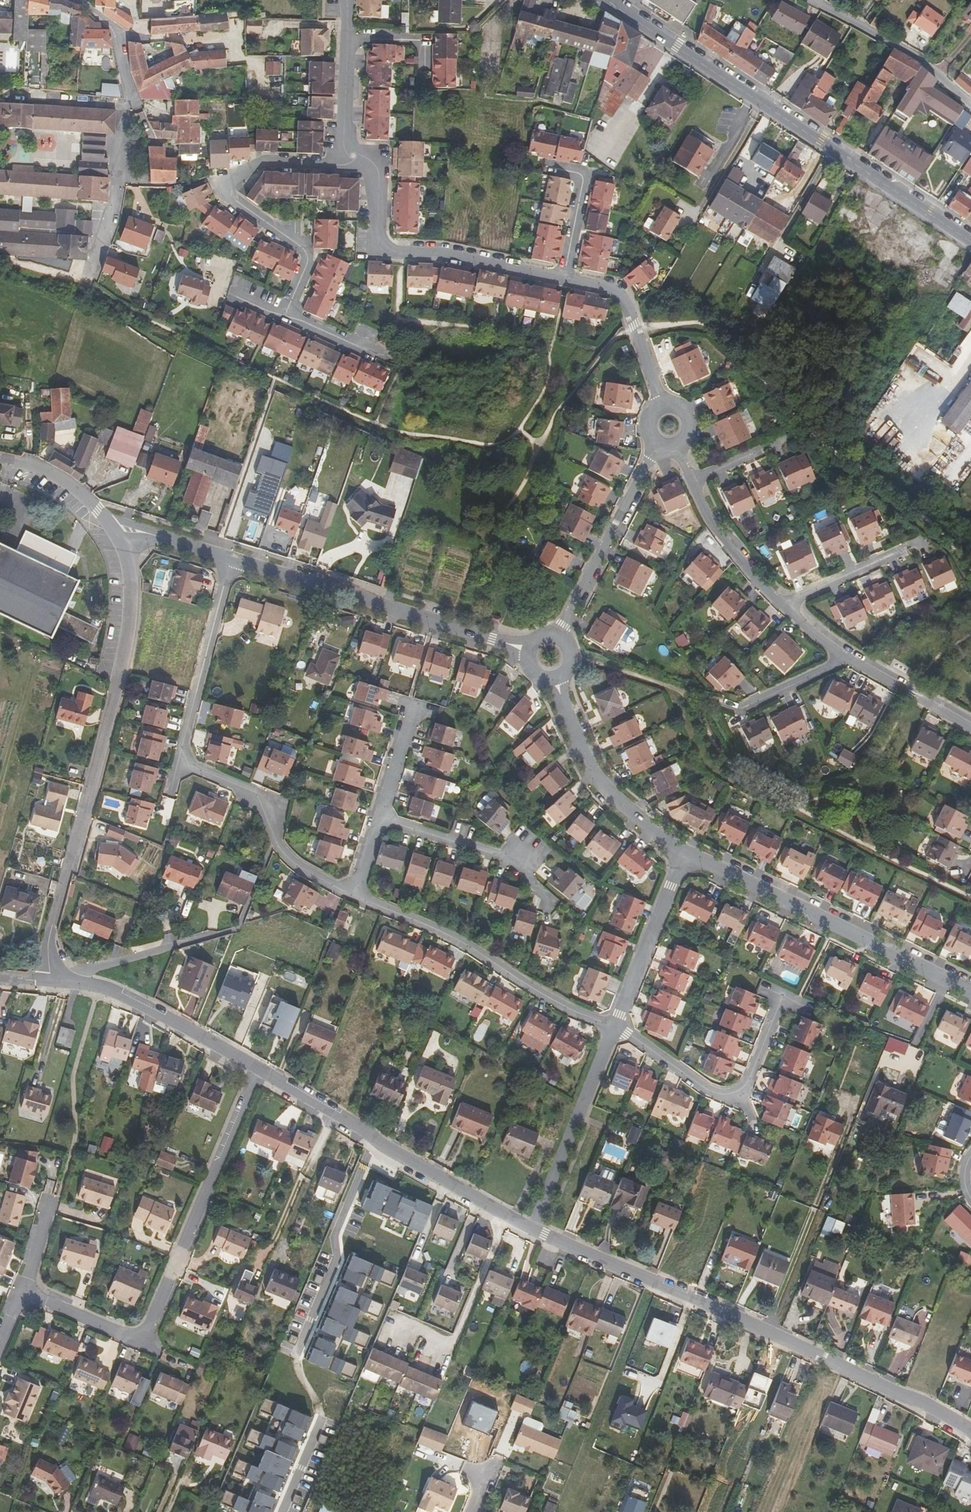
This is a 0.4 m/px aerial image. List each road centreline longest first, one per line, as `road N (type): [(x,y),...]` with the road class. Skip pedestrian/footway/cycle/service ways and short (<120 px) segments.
road 1 (residential): [(534,1229),(970,1426)]
road 2 (residential): [(48,981),(55,923),(131,616),(126,554),(111,526)]
road 3 (secondary): [(609,0),(970,241)]
road 4 (residential): [(258,1068),(150,1324),(131,1334),(23,1291)]
road 5 (residential): [(258,1068),(534,1229)]
road 6 (residential): [(970,993),(685,855)]
road 7 (residential): [(352,155),(338,164),(264,162),(225,184),(227,196),(308,258),(284,318)]
road 8 (residential): [(527,653),(231,560)]
road 9 (residential): [(90,277),(119,185),(129,98),(119,35),(78,0)]
road 10 (residential): [(352,155),(376,164),(378,236),(392,253),(564,281)]
road 11 (residential): [(355,896),(615,1028)]
road 12 (residential): [(48,981),(123,994),(258,1068)]
road 13 (residential): [(685,855),(592,774),(554,679)]
road 14 (residential): [(186,760),(251,792),(283,851),(355,896)]
road 15 (residential): [(558,637),(659,443)]
road 16 (residential): [(534,1229),(615,1028)]
road 17 (residential): [(231,560),(186,760)]
road 18 (residential): [(48,981),(235,928)]
road 19 (residential): [(970,104),(903,49),(808,0)]
road 20 (residential): [(615,1028),(685,855)]
road 21 (residential): [(564,281),(619,296),(663,407)]
road 22 (residential): [(693,482),(709,518),(783,605)]
road 23 (residential): [(379,821),(517,868)]
road 24 (residential): [(846,657),(970,728)]
road 25 (residential): [(564,281),(582,180),(544,167)]
road 26 (residential): [(615,1028),(709,1092),(735,1092)]
road 27 (residential): [(846,657),(742,709),(720,703)]
road 28 (residential): [(23,1291),(67,1166)]
road 29 (residential): [(111,526),(63,482),(0,460)]
road 30 (residential): [(783,605),(902,550)]
road 31 (residential): [(231,560),(111,526)]
road 32 (residential): [(379,821),(414,705)]
road 33 (residential): [(346,39),(344,148),(352,155)]

